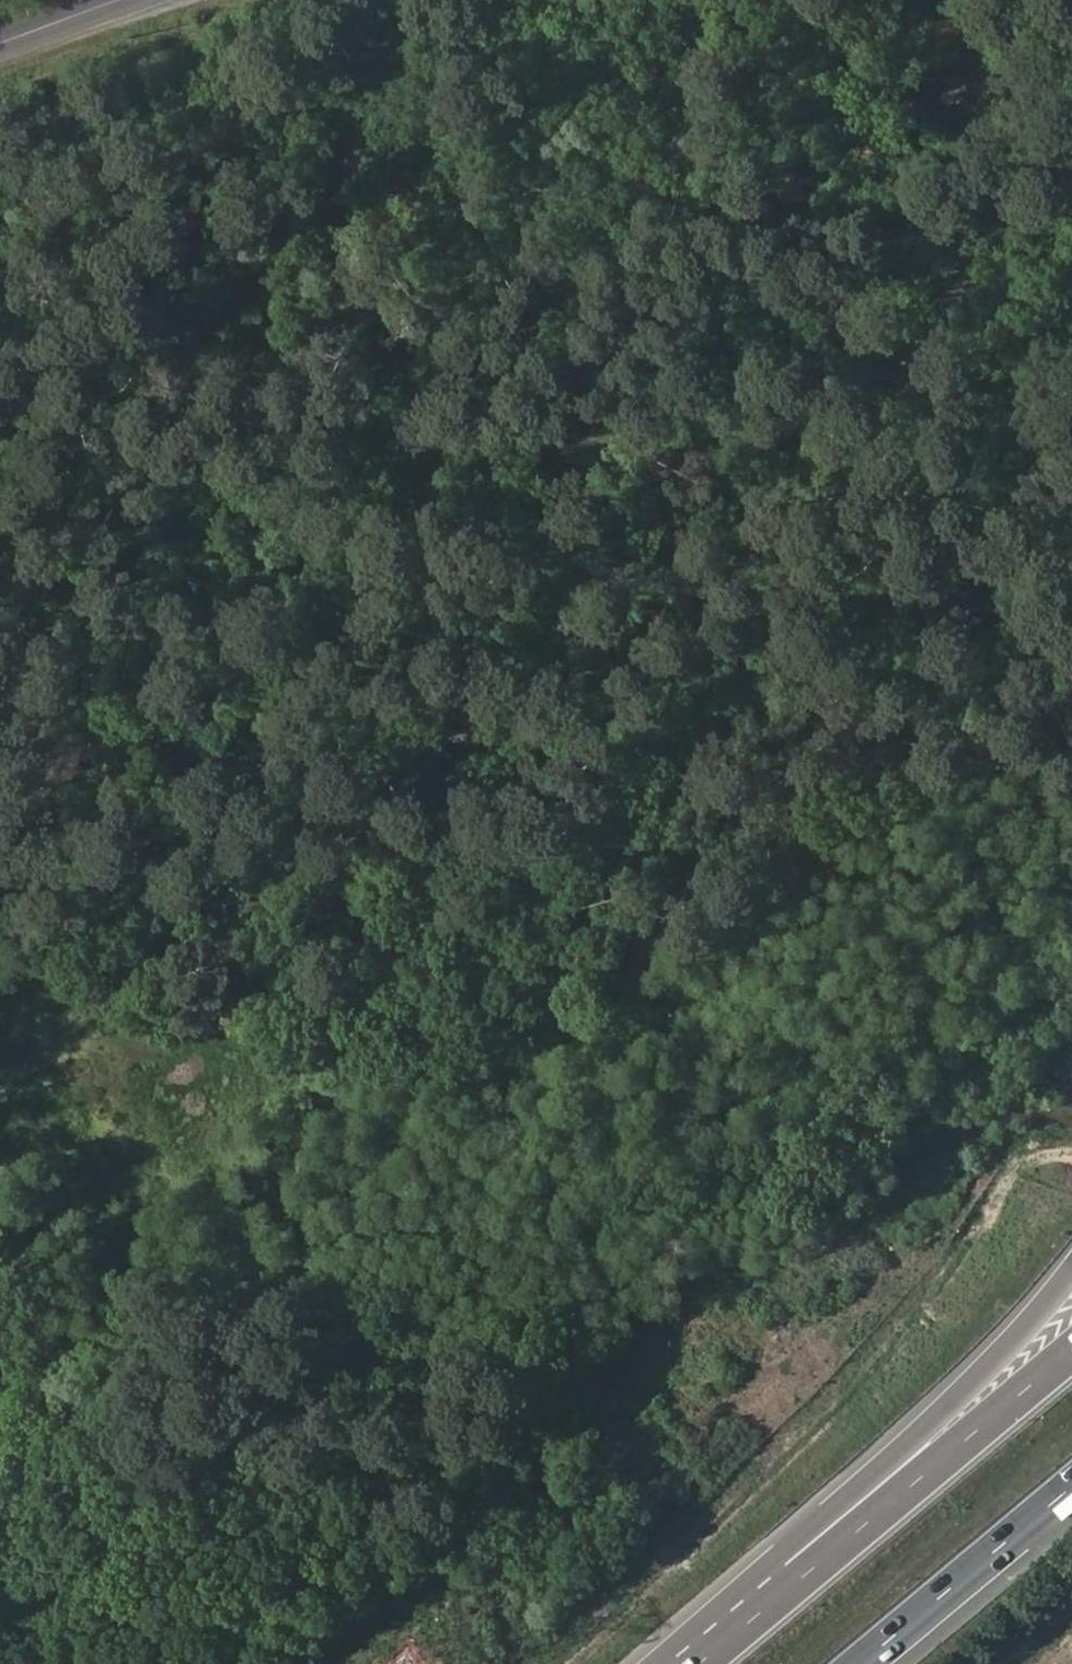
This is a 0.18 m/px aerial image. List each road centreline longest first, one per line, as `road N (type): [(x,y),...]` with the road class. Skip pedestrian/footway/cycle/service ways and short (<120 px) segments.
road 1 (motorway): [(1071,1270),(1040,1314),(928,1425),(655,1663)]
road 2 (motorway): [(1071,1356),(703,1663)]
road 3 (motorway): [(864,1663),(1071,1488)]

